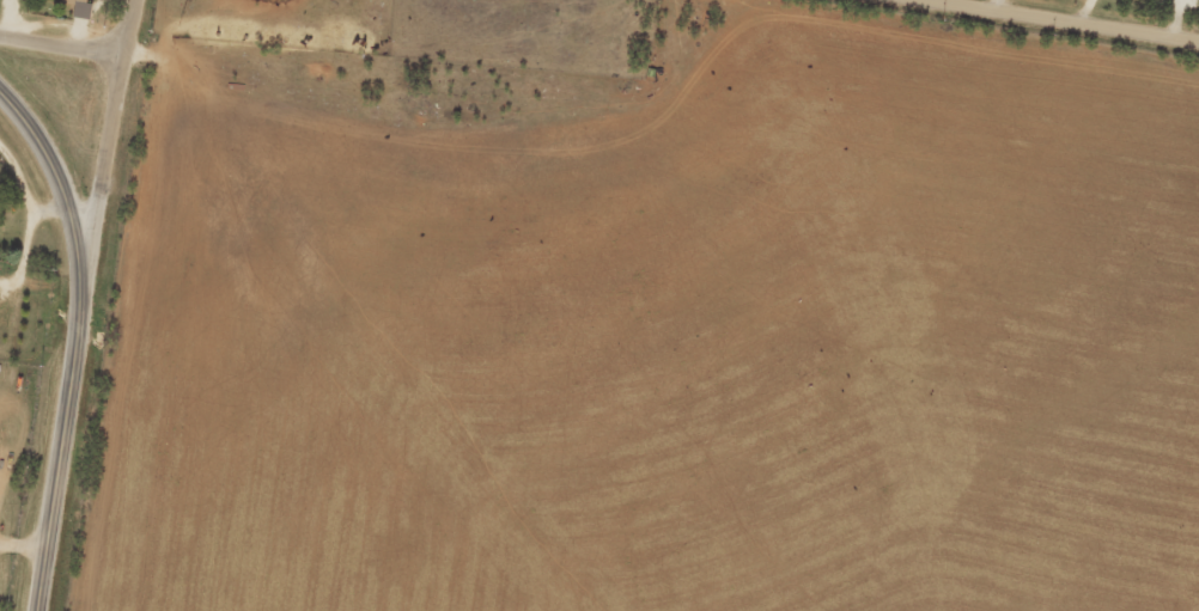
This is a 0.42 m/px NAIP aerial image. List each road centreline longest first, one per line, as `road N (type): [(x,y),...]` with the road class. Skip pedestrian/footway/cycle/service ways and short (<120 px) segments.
road 1 (secondary): [(38,610),(78,323),(79,252),(54,165),(0,91)]
road 2 (residential): [(78,323),(134,0)]
road 3 (residential): [(944,0),(1198,39)]
road 4 (residential): [(124,54),(0,35)]

